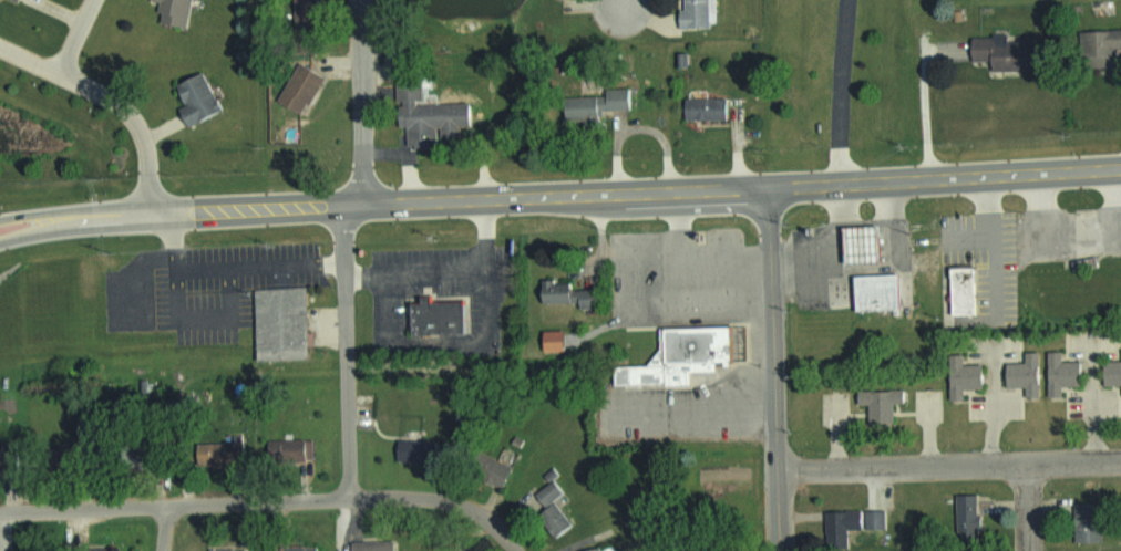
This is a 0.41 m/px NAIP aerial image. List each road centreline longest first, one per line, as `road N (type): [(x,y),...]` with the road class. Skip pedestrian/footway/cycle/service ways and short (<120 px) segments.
road 1 (secondary): [(339,204),(1120,165)]
road 2 (residential): [(515,550),(487,519),(431,498),(0,512)]
road 3 (tertiary): [(768,185),(780,550)]
road 4 (residential): [(1120,461),(778,474)]
road 5 (residential): [(350,498),(339,204)]
road 6 (secondary): [(339,204),(64,219)]
road 7 (residential): [(150,211),(145,147),(133,118),(111,96),(0,46)]
road 8 (residential): [(362,202),(360,0)]

